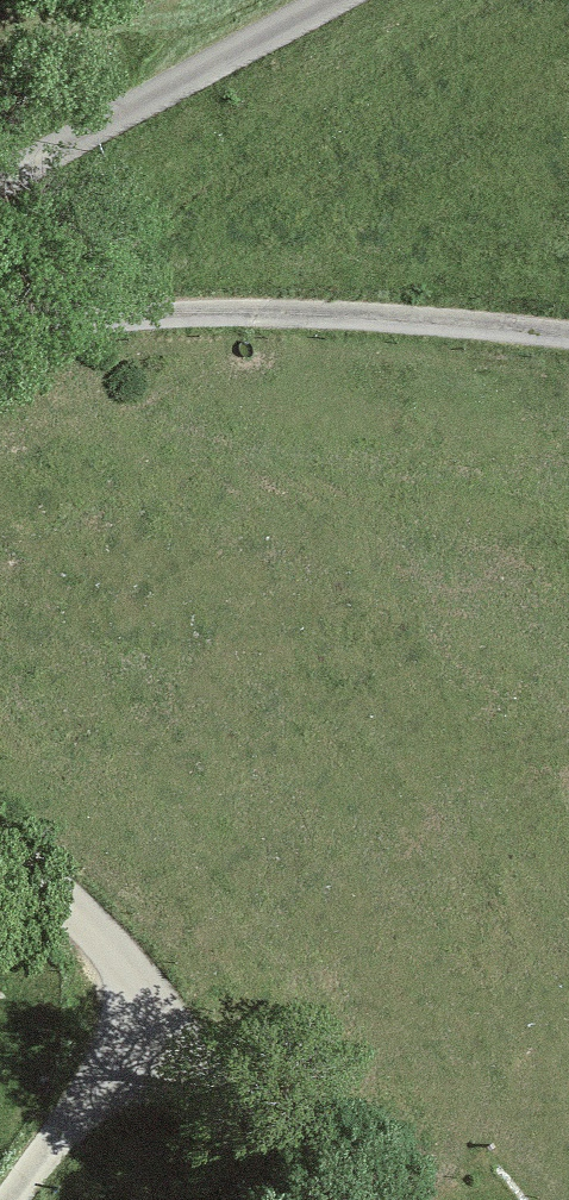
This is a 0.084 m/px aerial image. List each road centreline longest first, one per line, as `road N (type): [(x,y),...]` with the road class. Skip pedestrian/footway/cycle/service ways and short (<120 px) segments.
road 1 (unclassified): [(0,341),(94,321),(262,312),(568,336)]
road 2 (unclassified): [(327,0),(0,181)]
road 3 (unclassified): [(158,999),(4,1199)]
road 4 (unclassified): [(158,999),(281,1199)]
road 5 (unclassified): [(0,854),(101,925),(158,999)]

